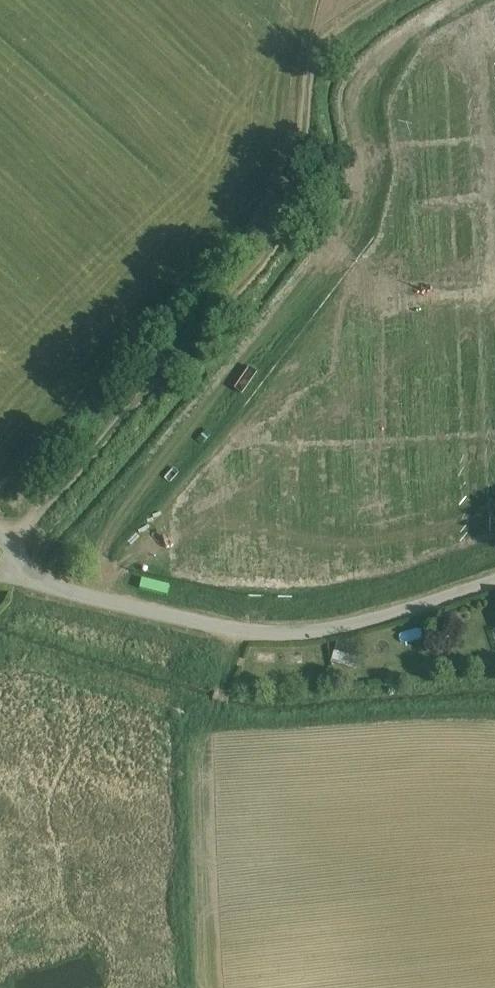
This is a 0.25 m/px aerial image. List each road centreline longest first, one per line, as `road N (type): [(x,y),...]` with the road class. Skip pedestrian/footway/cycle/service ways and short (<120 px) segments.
road 1 (track): [(10,552),(282,226),(301,181),(304,82)]
road 2 (unclassified): [(0,539),(59,592),(243,632),(318,632),(494,581)]
road 3 (track): [(243,632),(211,726),(178,755)]

